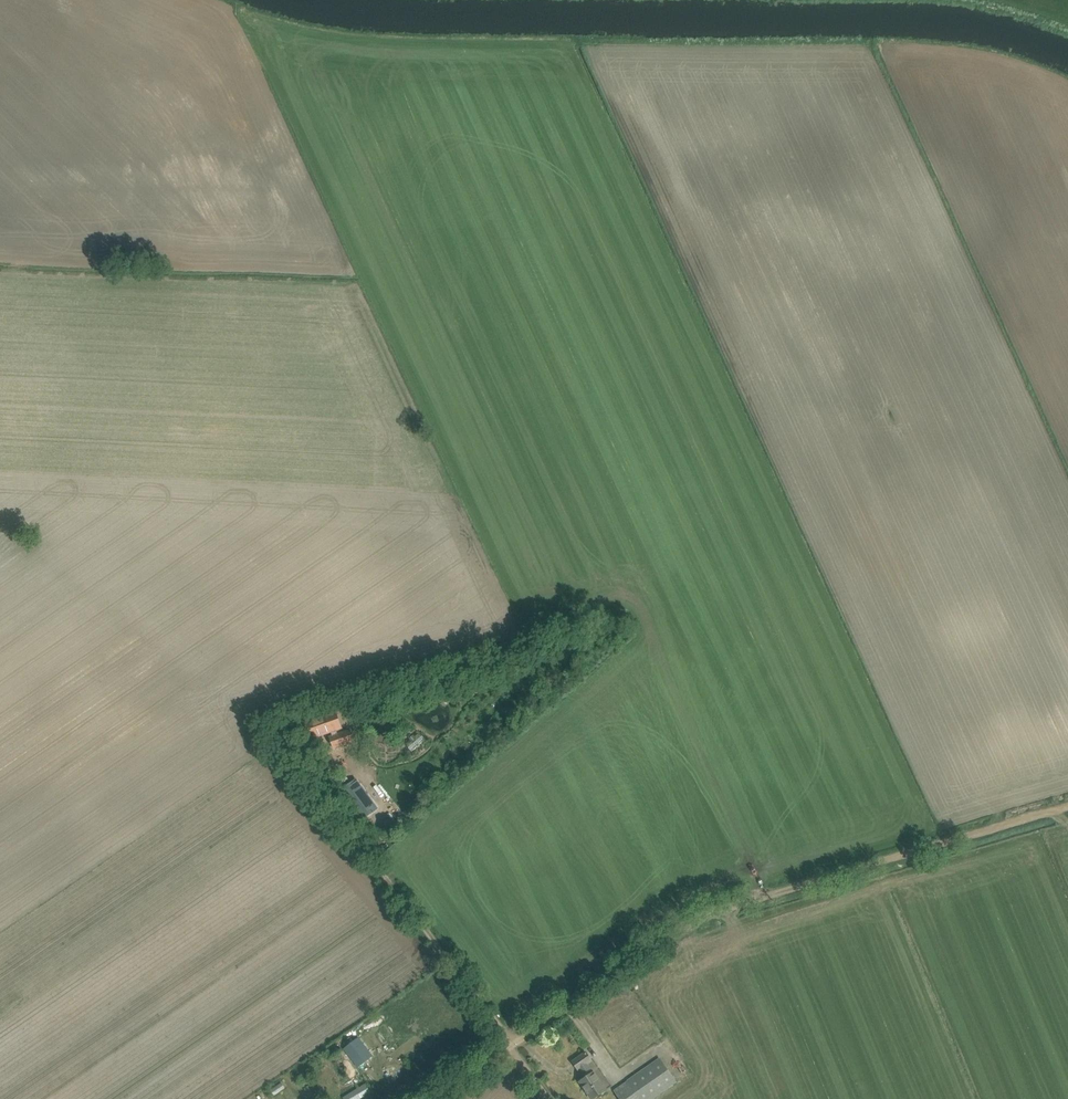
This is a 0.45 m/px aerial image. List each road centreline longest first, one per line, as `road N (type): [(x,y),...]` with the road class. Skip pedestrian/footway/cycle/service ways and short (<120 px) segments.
road 1 (track): [(612,971),(713,907),(1067,806)]
road 2 (track): [(551,1098),(365,835),(279,740)]
road 3 (unclassified): [(423,1098),(612,971)]

